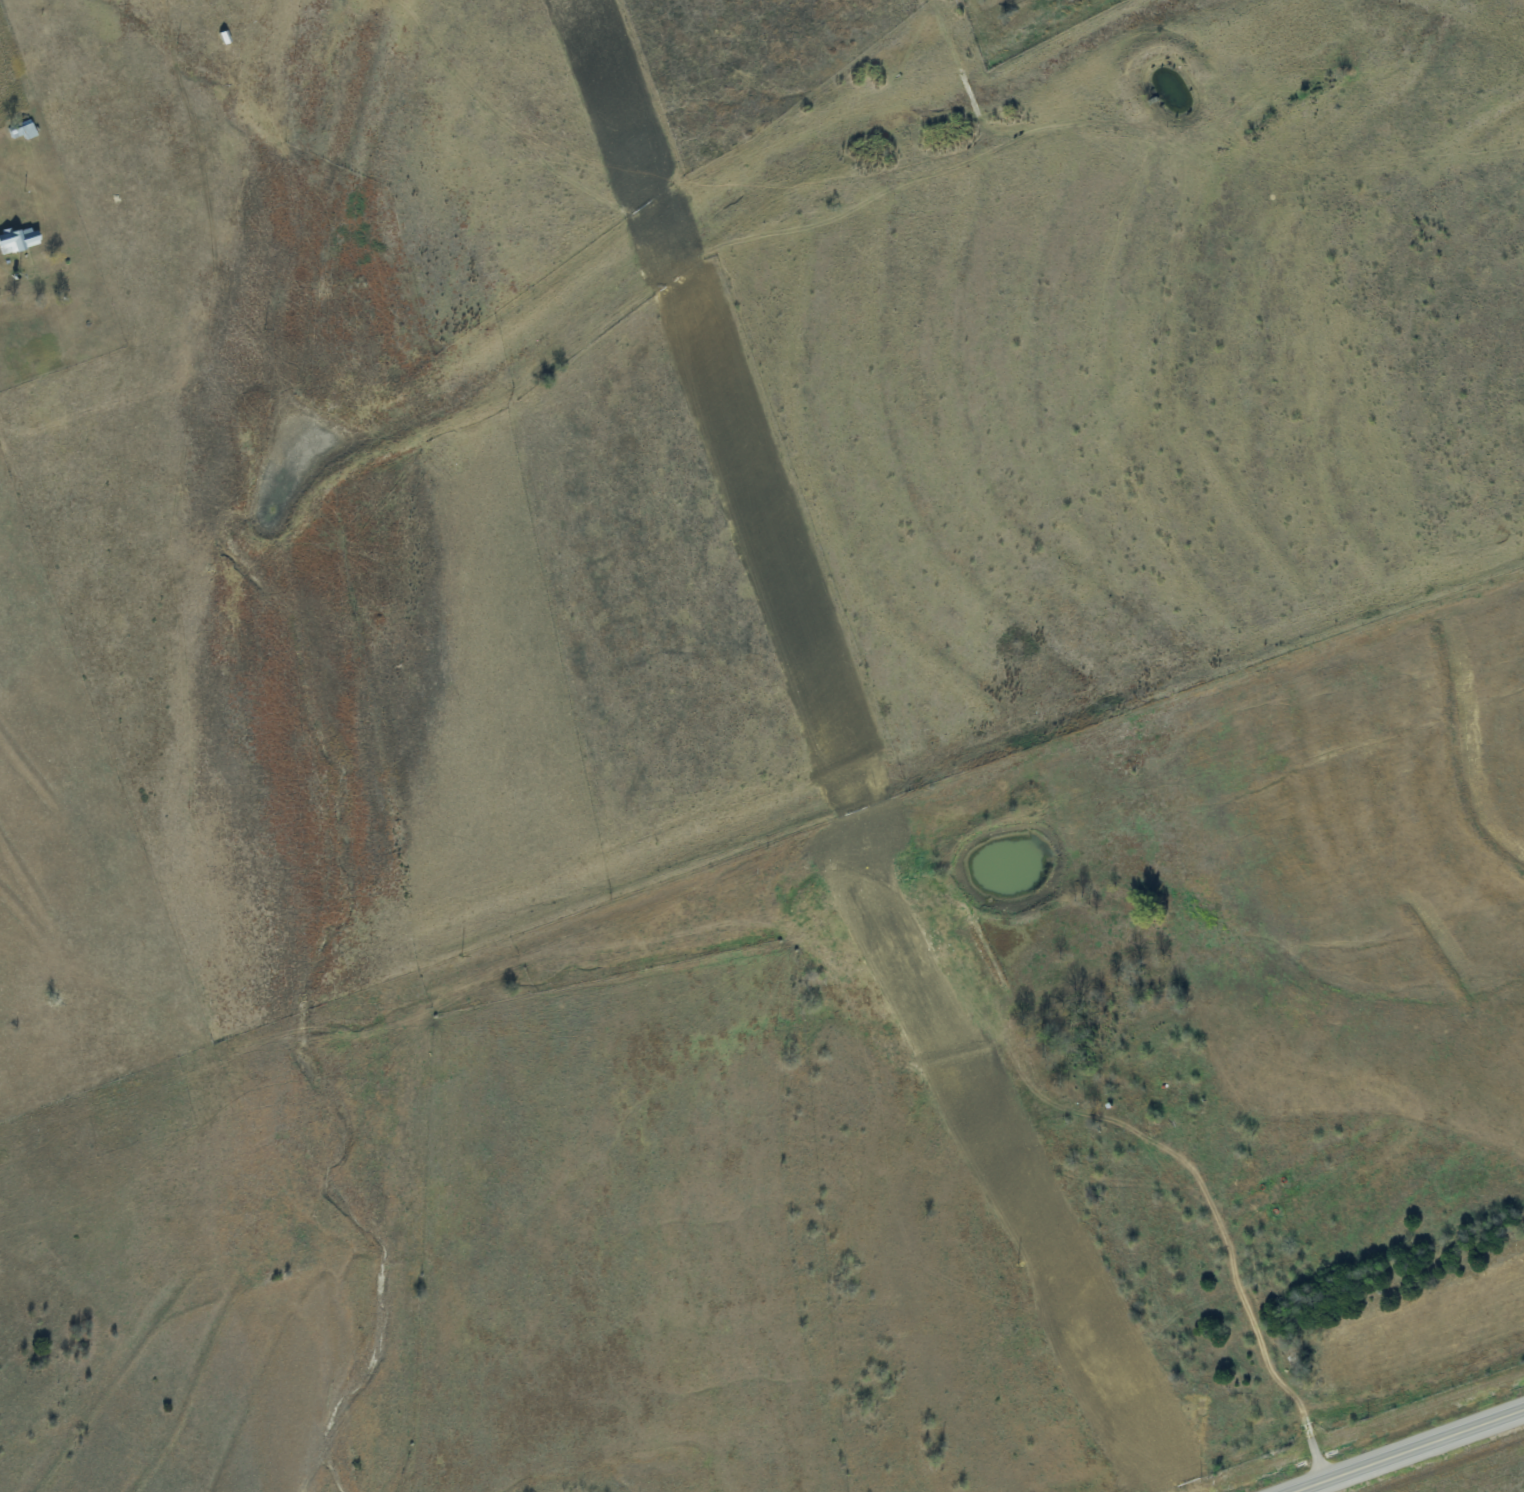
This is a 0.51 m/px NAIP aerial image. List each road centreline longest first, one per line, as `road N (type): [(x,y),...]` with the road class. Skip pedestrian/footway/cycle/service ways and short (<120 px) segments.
road 1 (track): [(1319,1481),(1196,1172),(1143,1136)]
road 2 (secondary): [(1523,1407),(1288,1491)]

